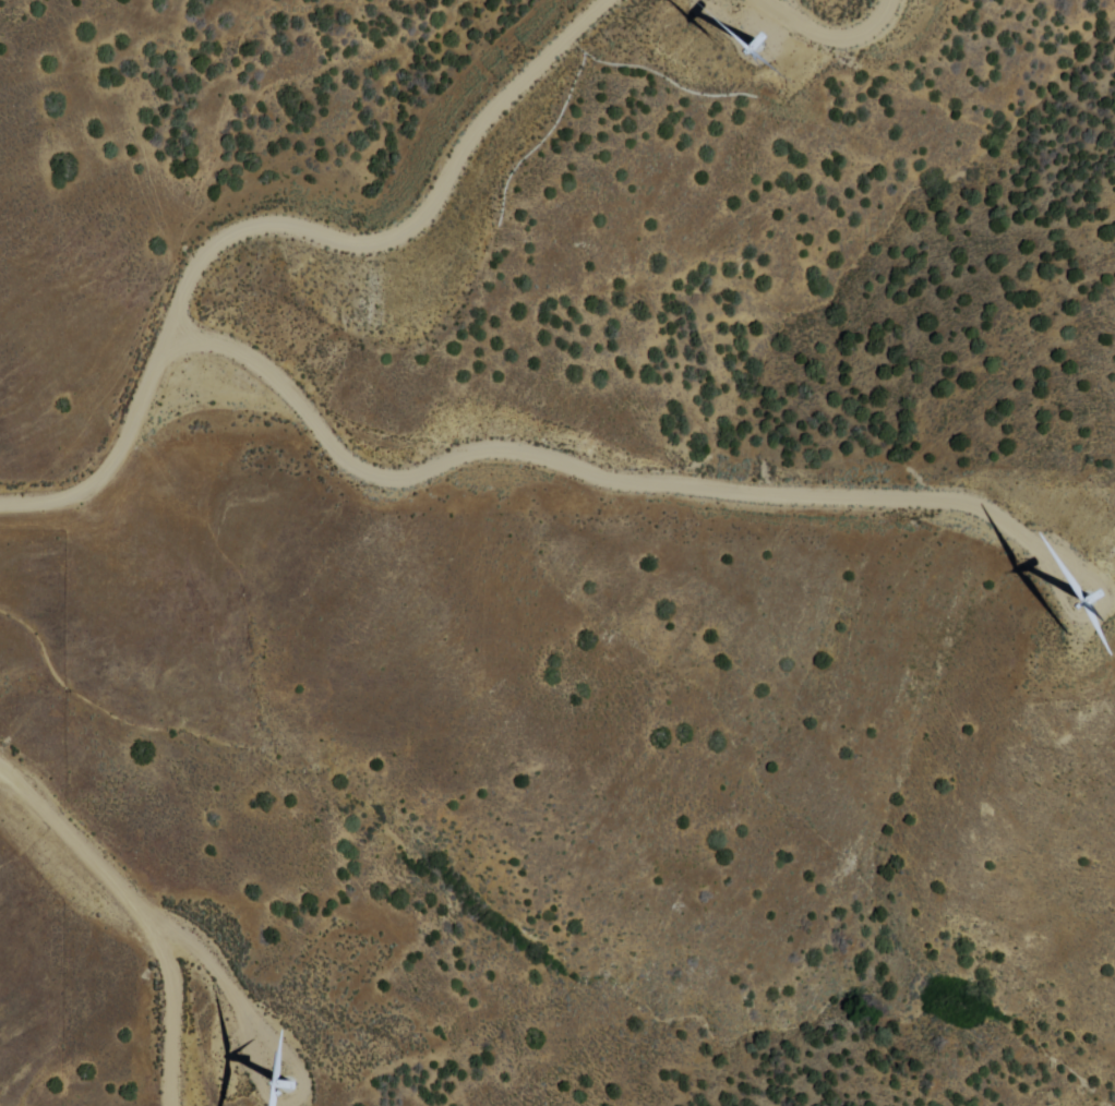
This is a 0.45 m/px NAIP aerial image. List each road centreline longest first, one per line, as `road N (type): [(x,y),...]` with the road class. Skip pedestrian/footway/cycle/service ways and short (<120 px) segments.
road 1 (track): [(0,500),(93,482),(123,447),(219,243),(274,220),(382,241),(421,226),(509,101),(606,0)]
road 2 (track): [(179,328),(264,359),(346,454),(371,468),(412,469),(467,448),(515,444),(611,472),(979,500)]
road 3 (track): [(180,1105),(166,928),(0,762)]
road 4 (track): [(775,0),(808,22),(841,28),(882,0)]

